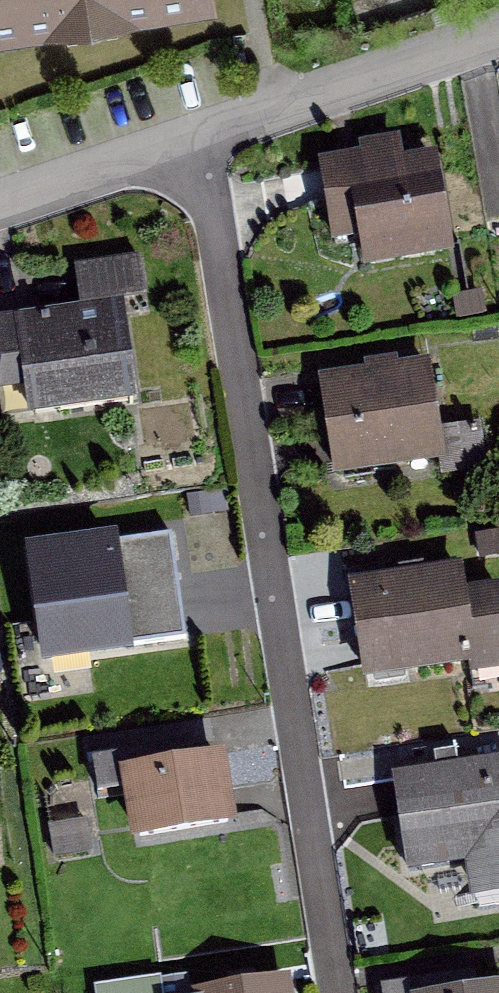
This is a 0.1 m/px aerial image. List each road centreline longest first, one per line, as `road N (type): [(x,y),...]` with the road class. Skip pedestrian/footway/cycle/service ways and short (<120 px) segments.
road 1 (residential): [(193,135),(331,992)]
road 2 (residential): [(498,27),(193,135)]
road 3 (residential): [(193,135),(0,203)]

